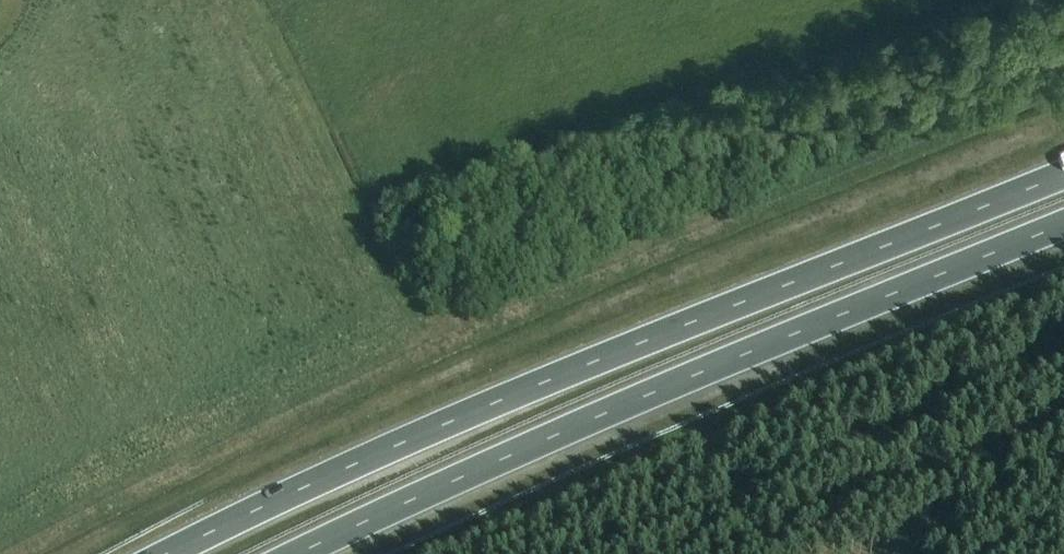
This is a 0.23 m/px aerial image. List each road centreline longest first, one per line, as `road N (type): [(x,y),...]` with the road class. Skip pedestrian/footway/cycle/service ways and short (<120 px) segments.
road 1 (trunk): [(1063,172),(384,448),(174,553)]
road 2 (trunk): [(299,553),(416,496),(1063,224)]

